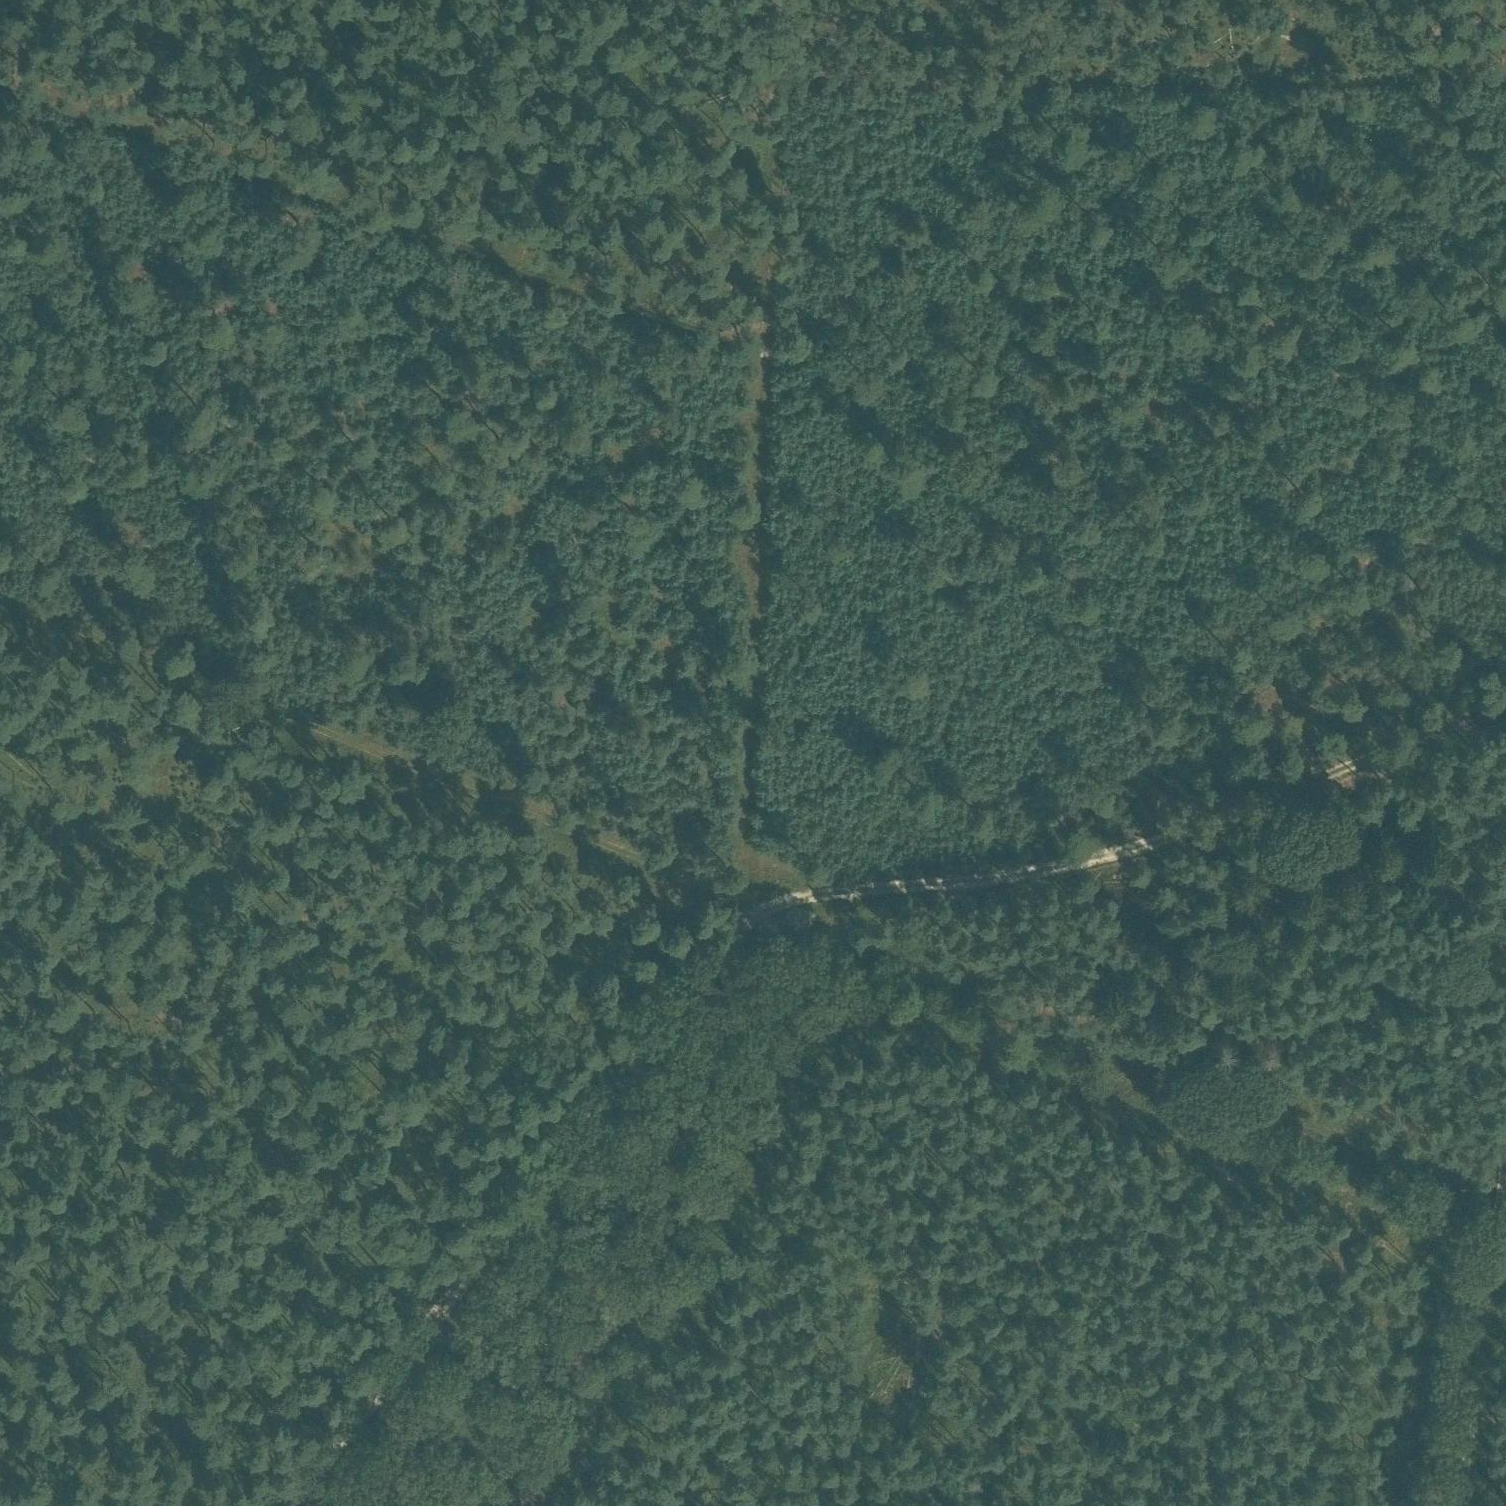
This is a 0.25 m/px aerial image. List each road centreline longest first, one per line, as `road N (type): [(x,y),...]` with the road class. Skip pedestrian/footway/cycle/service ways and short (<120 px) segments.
road 1 (track): [(774,0),(743,899)]
road 2 (track): [(0,75),(764,355)]
road 3 (track): [(743,899),(0,596)]
road 4 (track): [(743,899),(1045,870),(1123,852),(1505,700)]
road 5 (track): [(1460,1505),(1505,1238)]
road 6 (track): [(1505,1222),(1351,1170)]

